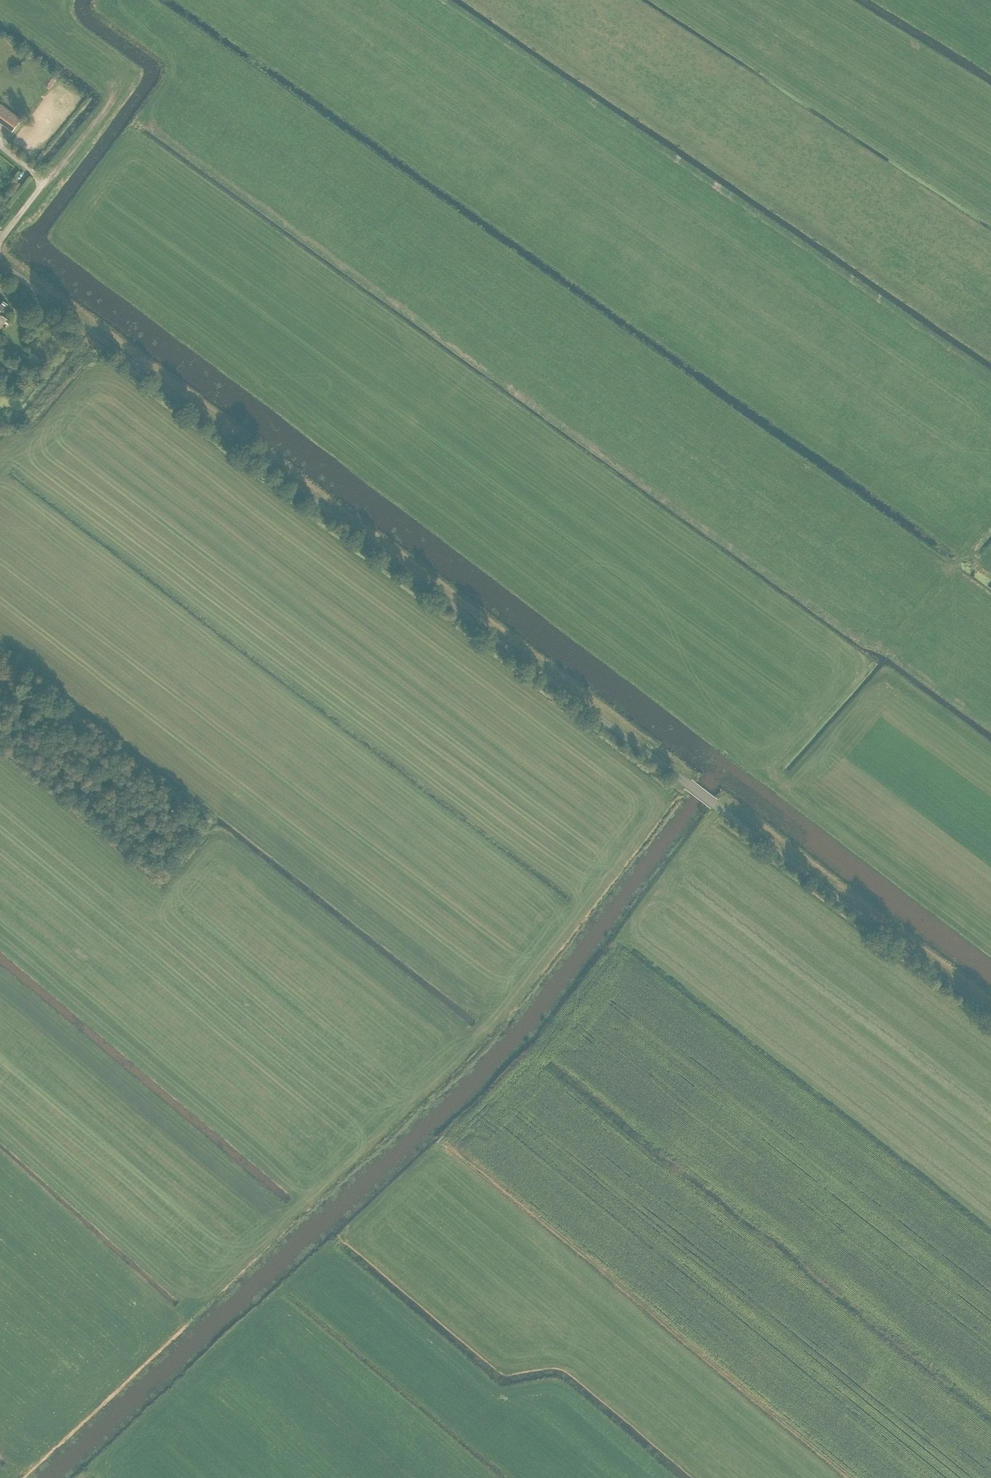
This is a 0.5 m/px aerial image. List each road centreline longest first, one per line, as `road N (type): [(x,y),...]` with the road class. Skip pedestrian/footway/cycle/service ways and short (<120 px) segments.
road 1 (unclassified): [(990,1014),(0,259)]

